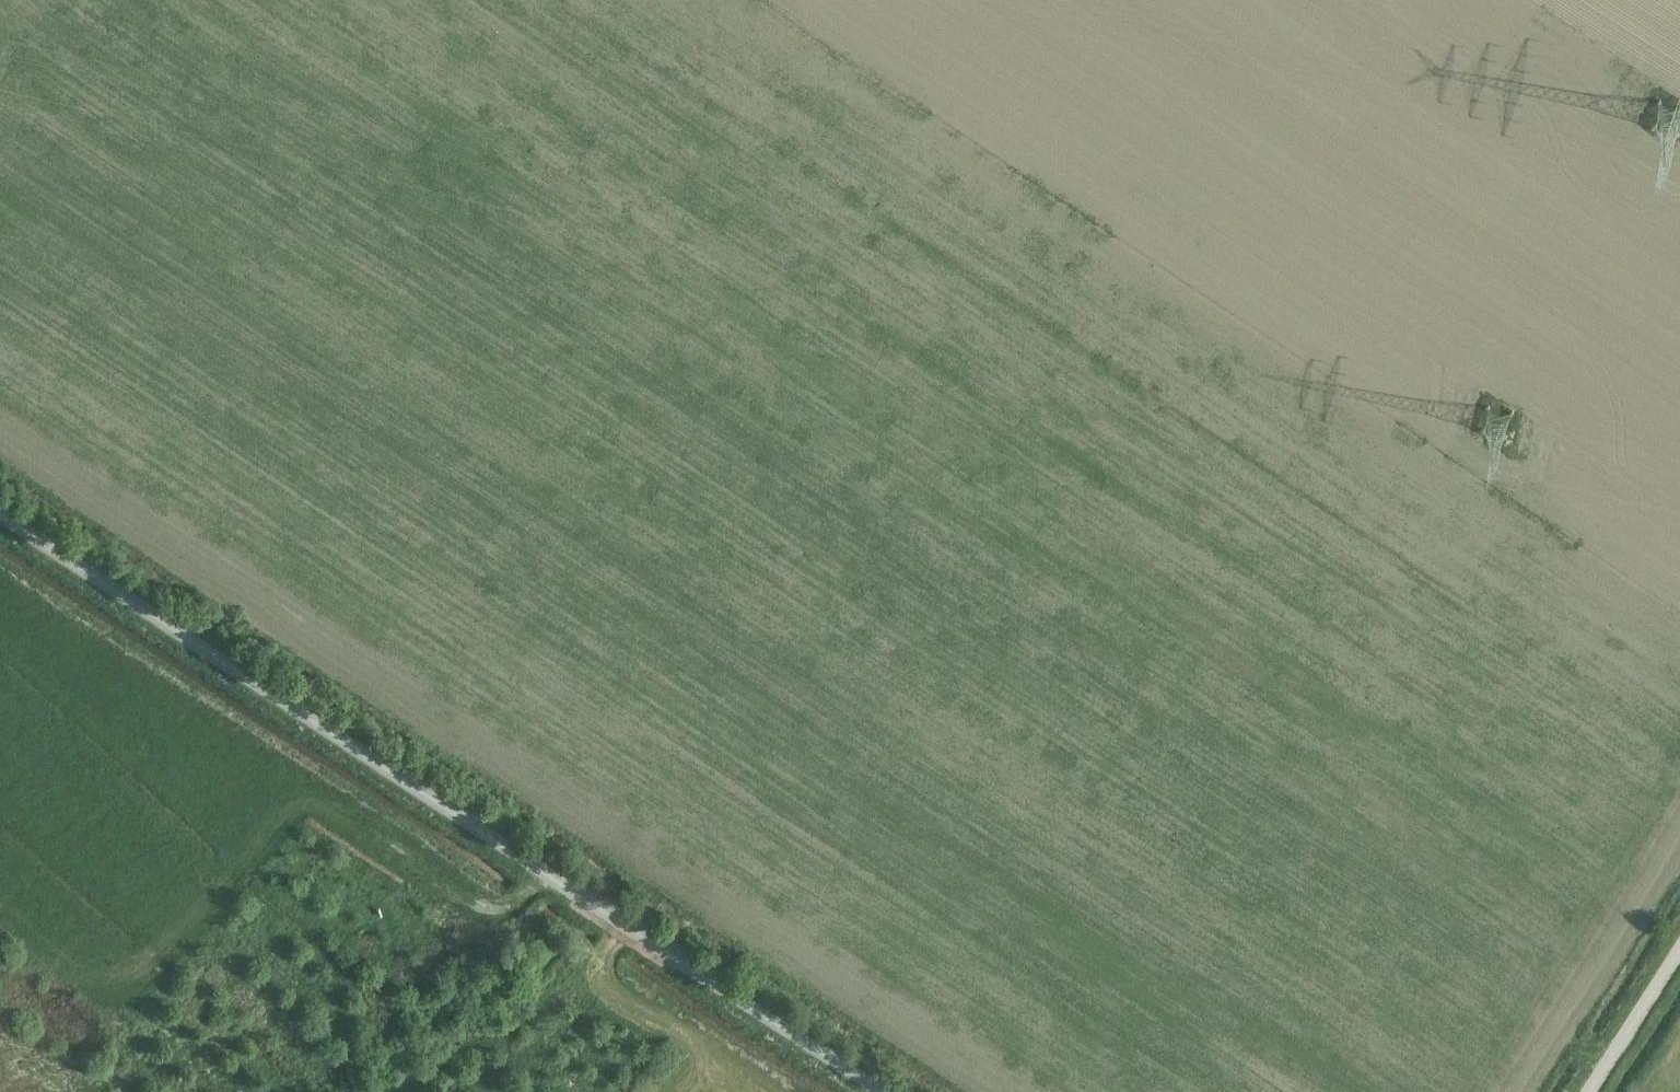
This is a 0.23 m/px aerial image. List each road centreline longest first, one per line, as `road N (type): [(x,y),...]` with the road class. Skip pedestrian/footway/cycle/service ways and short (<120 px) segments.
road 1 (unclassified): [(875,1091),(0,516)]
road 2 (unclassified): [(1679,959),(1596,1091)]

